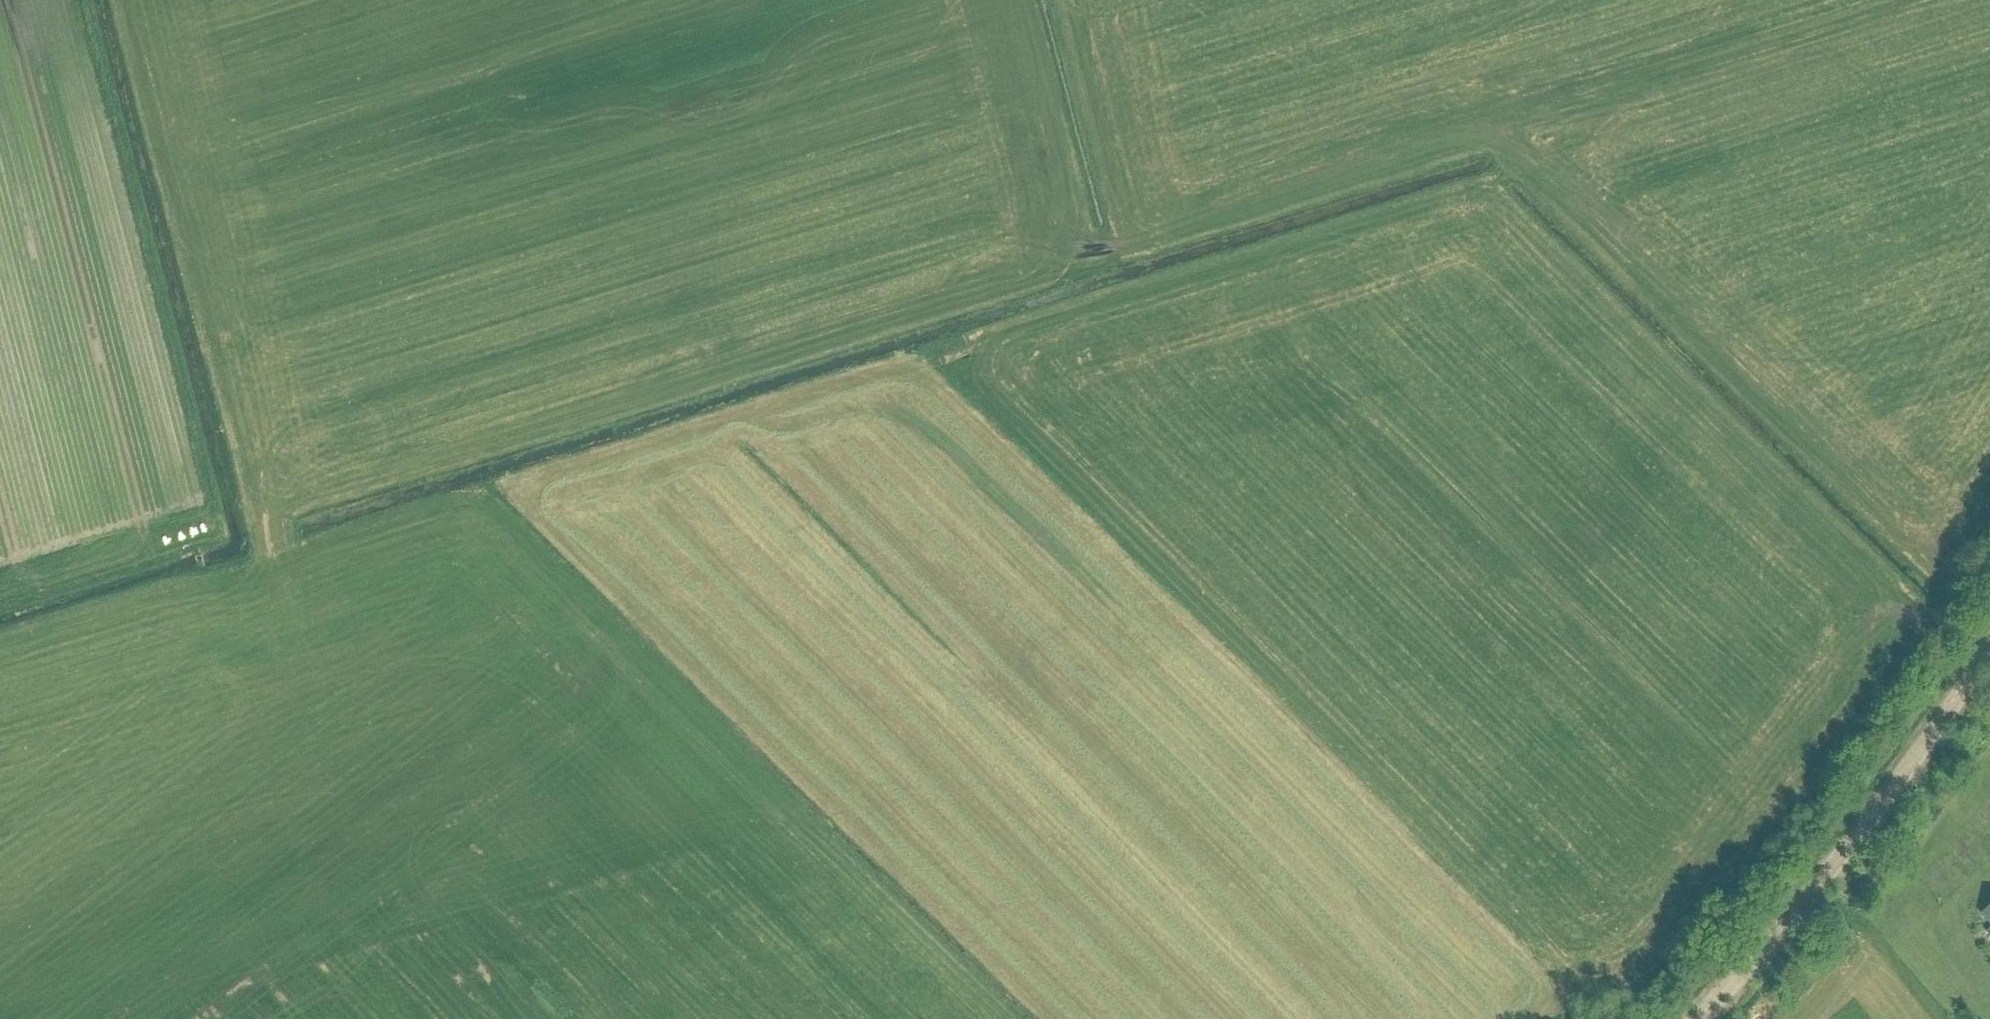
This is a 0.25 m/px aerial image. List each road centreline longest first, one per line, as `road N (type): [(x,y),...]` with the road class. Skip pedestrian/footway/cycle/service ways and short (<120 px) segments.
road 1 (unclassified): [(1701,1018),(1839,863),(1989,654)]

